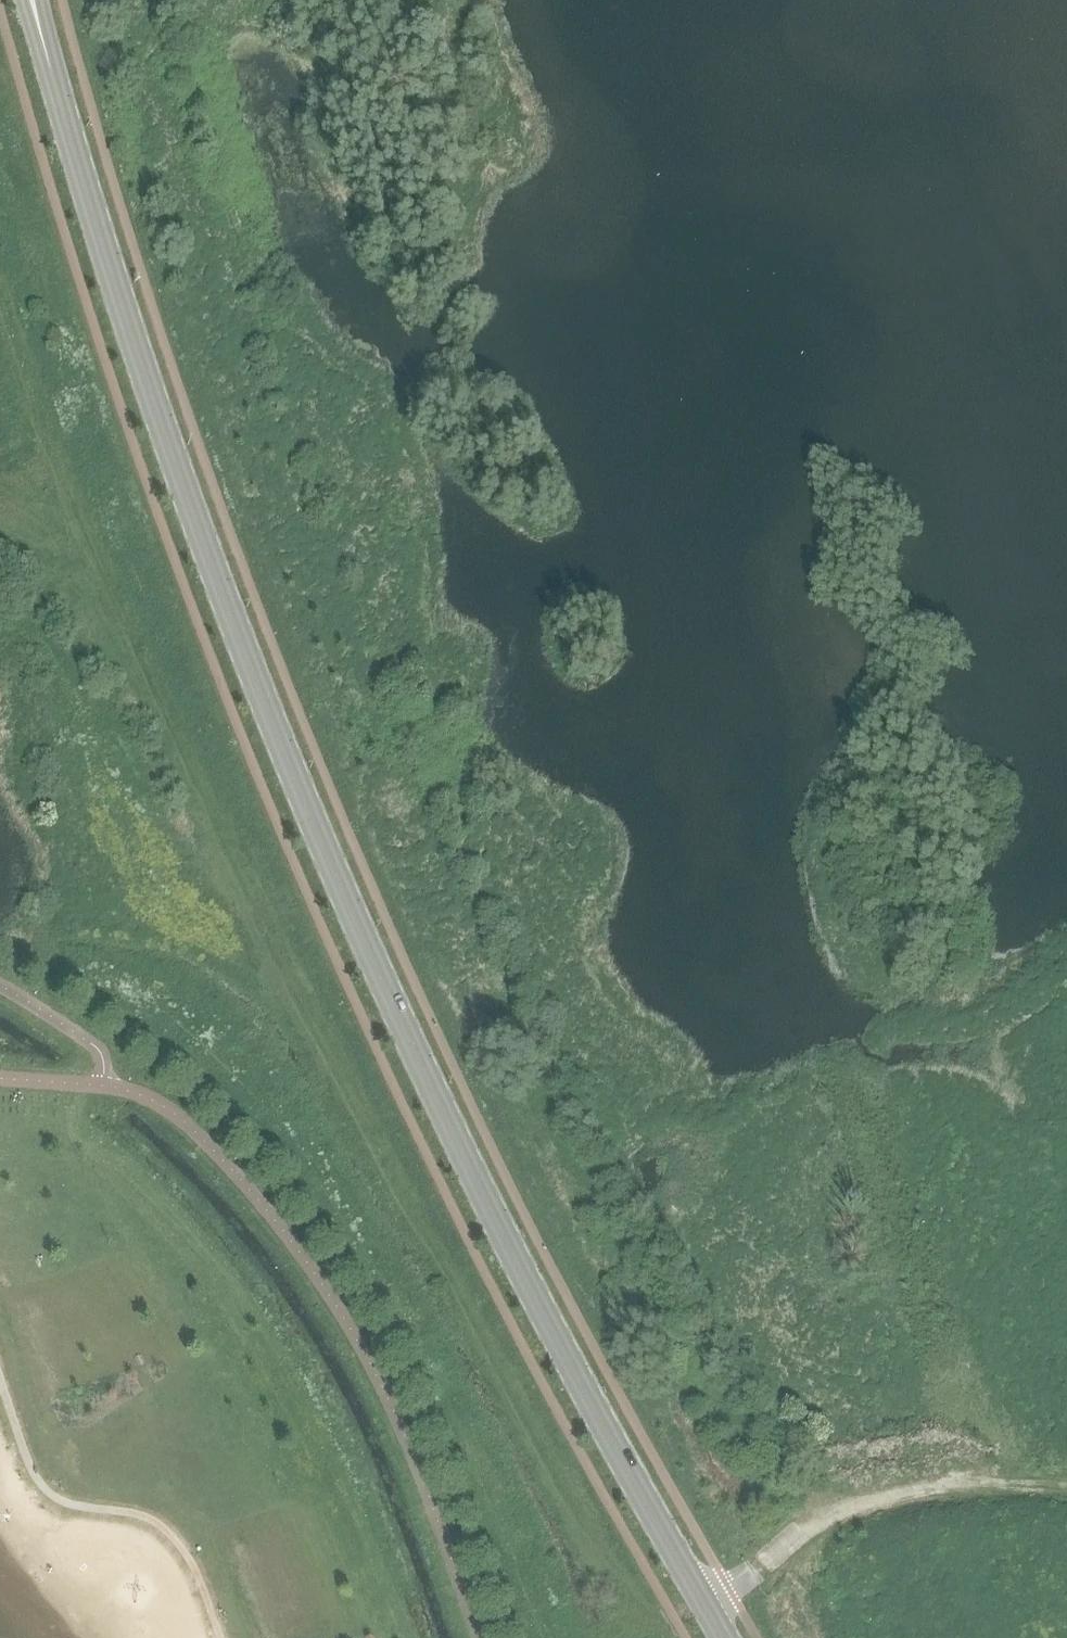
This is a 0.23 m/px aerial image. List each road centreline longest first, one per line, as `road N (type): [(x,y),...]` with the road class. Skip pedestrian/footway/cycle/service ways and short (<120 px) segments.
road 1 (secondary): [(722,1637),(406,1038),(193,514),(39,26)]
road 2 (track): [(704,1605),(808,1525),(866,1506),(1066,1483)]

